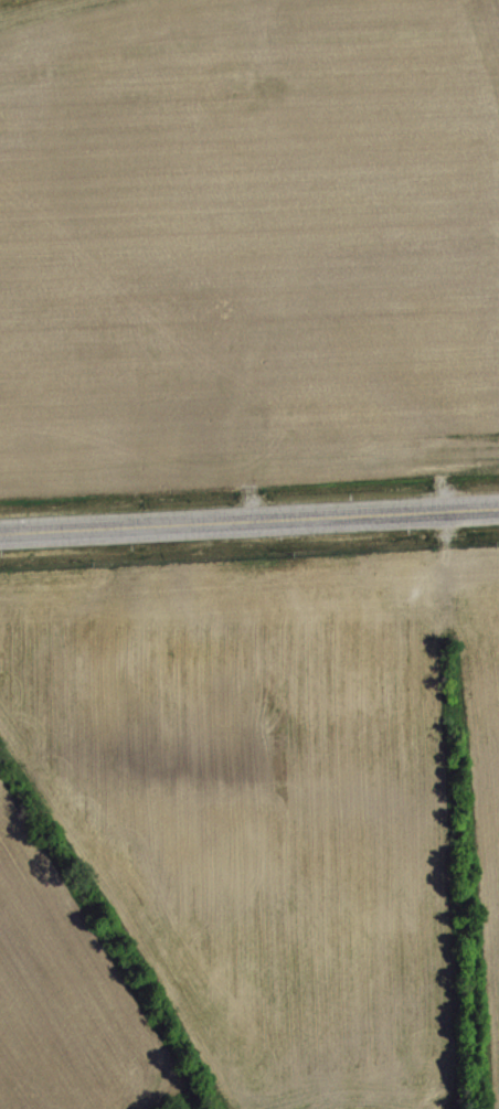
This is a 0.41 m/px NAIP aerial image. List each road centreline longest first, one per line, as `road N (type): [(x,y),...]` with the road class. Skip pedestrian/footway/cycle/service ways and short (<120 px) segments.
road 1 (secondary): [(0,533),(498,509)]

